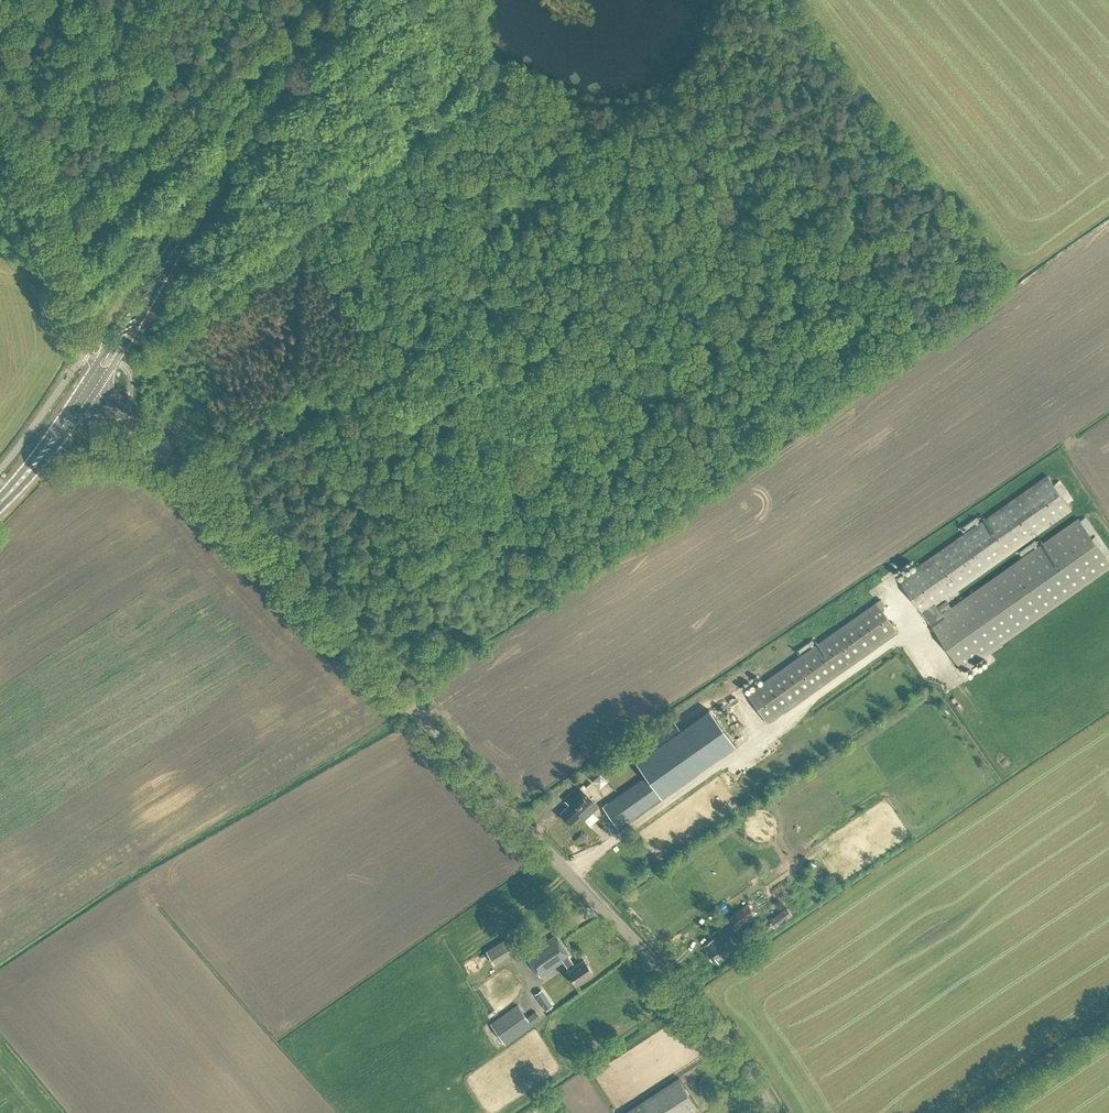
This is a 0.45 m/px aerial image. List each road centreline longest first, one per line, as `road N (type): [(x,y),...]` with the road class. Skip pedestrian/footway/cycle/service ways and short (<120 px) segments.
road 1 (tertiary): [(775,1112),(732,1042),(96,392)]
road 2 (primary): [(170,255),(325,0)]
road 3 (track): [(0,93),(85,352)]
road 4 (track): [(960,1112),(1108,1015)]
road 5 (primary): [(96,392),(170,255)]
road 6 (primary): [(170,255),(84,382)]
road 7 (primary): [(0,503),(96,392)]
road 8 (primary): [(84,382),(0,497)]

